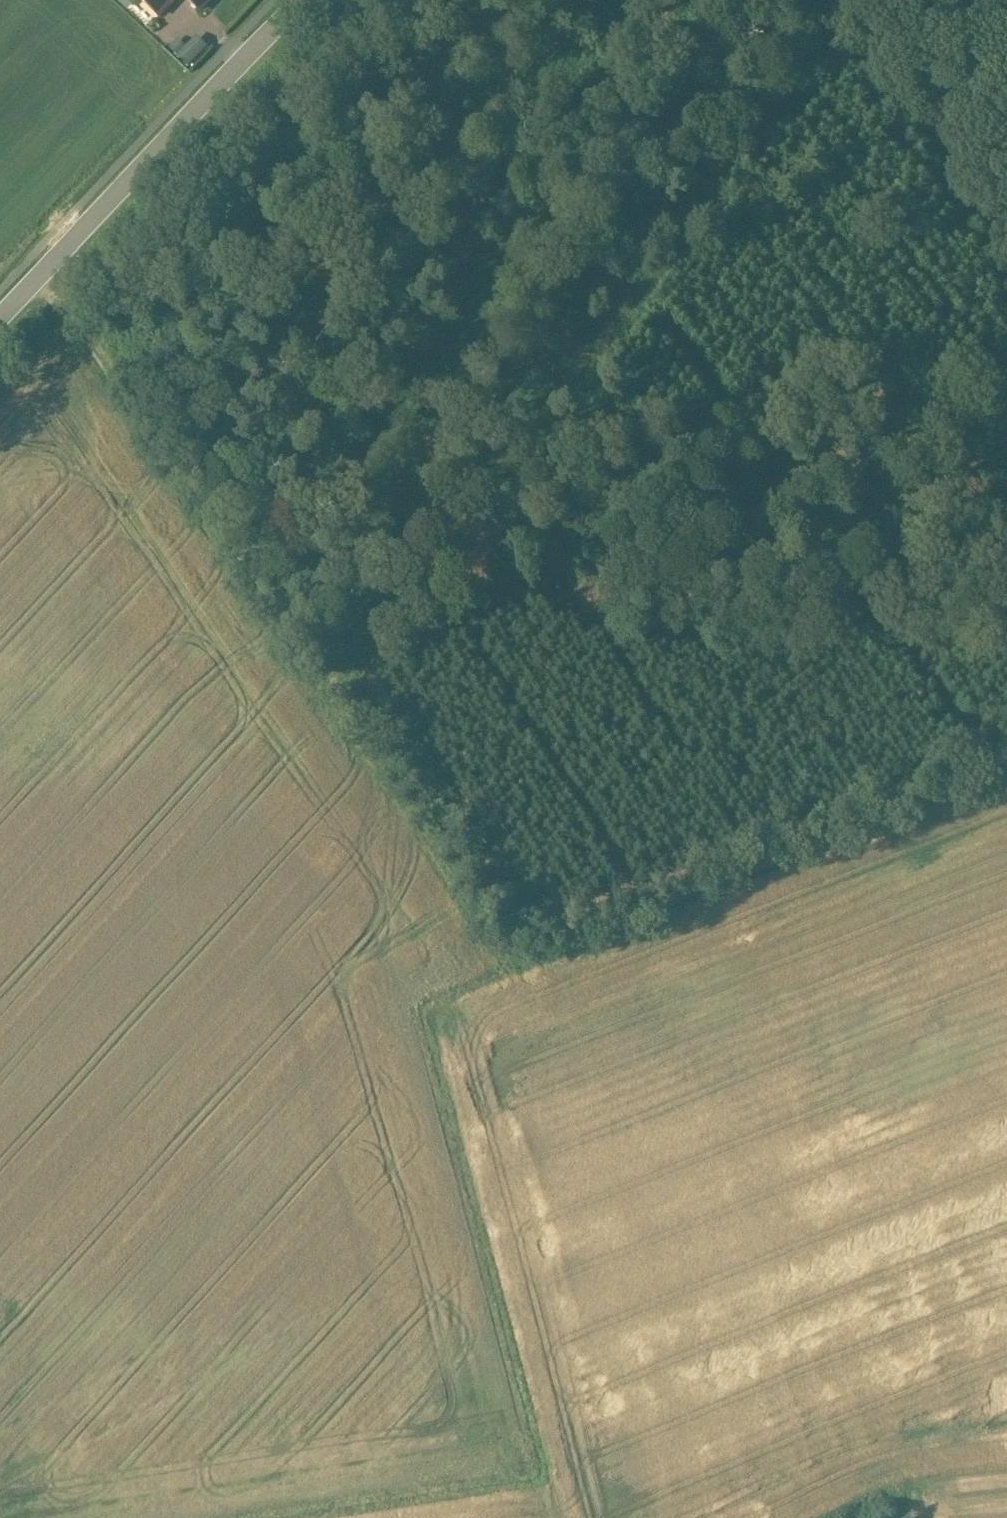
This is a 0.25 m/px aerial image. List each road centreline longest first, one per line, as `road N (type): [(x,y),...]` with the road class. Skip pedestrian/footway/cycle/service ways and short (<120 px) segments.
road 1 (track): [(38,281),(419,825),(515,985)]
road 2 (unclassified): [(0,321),(303,0)]

